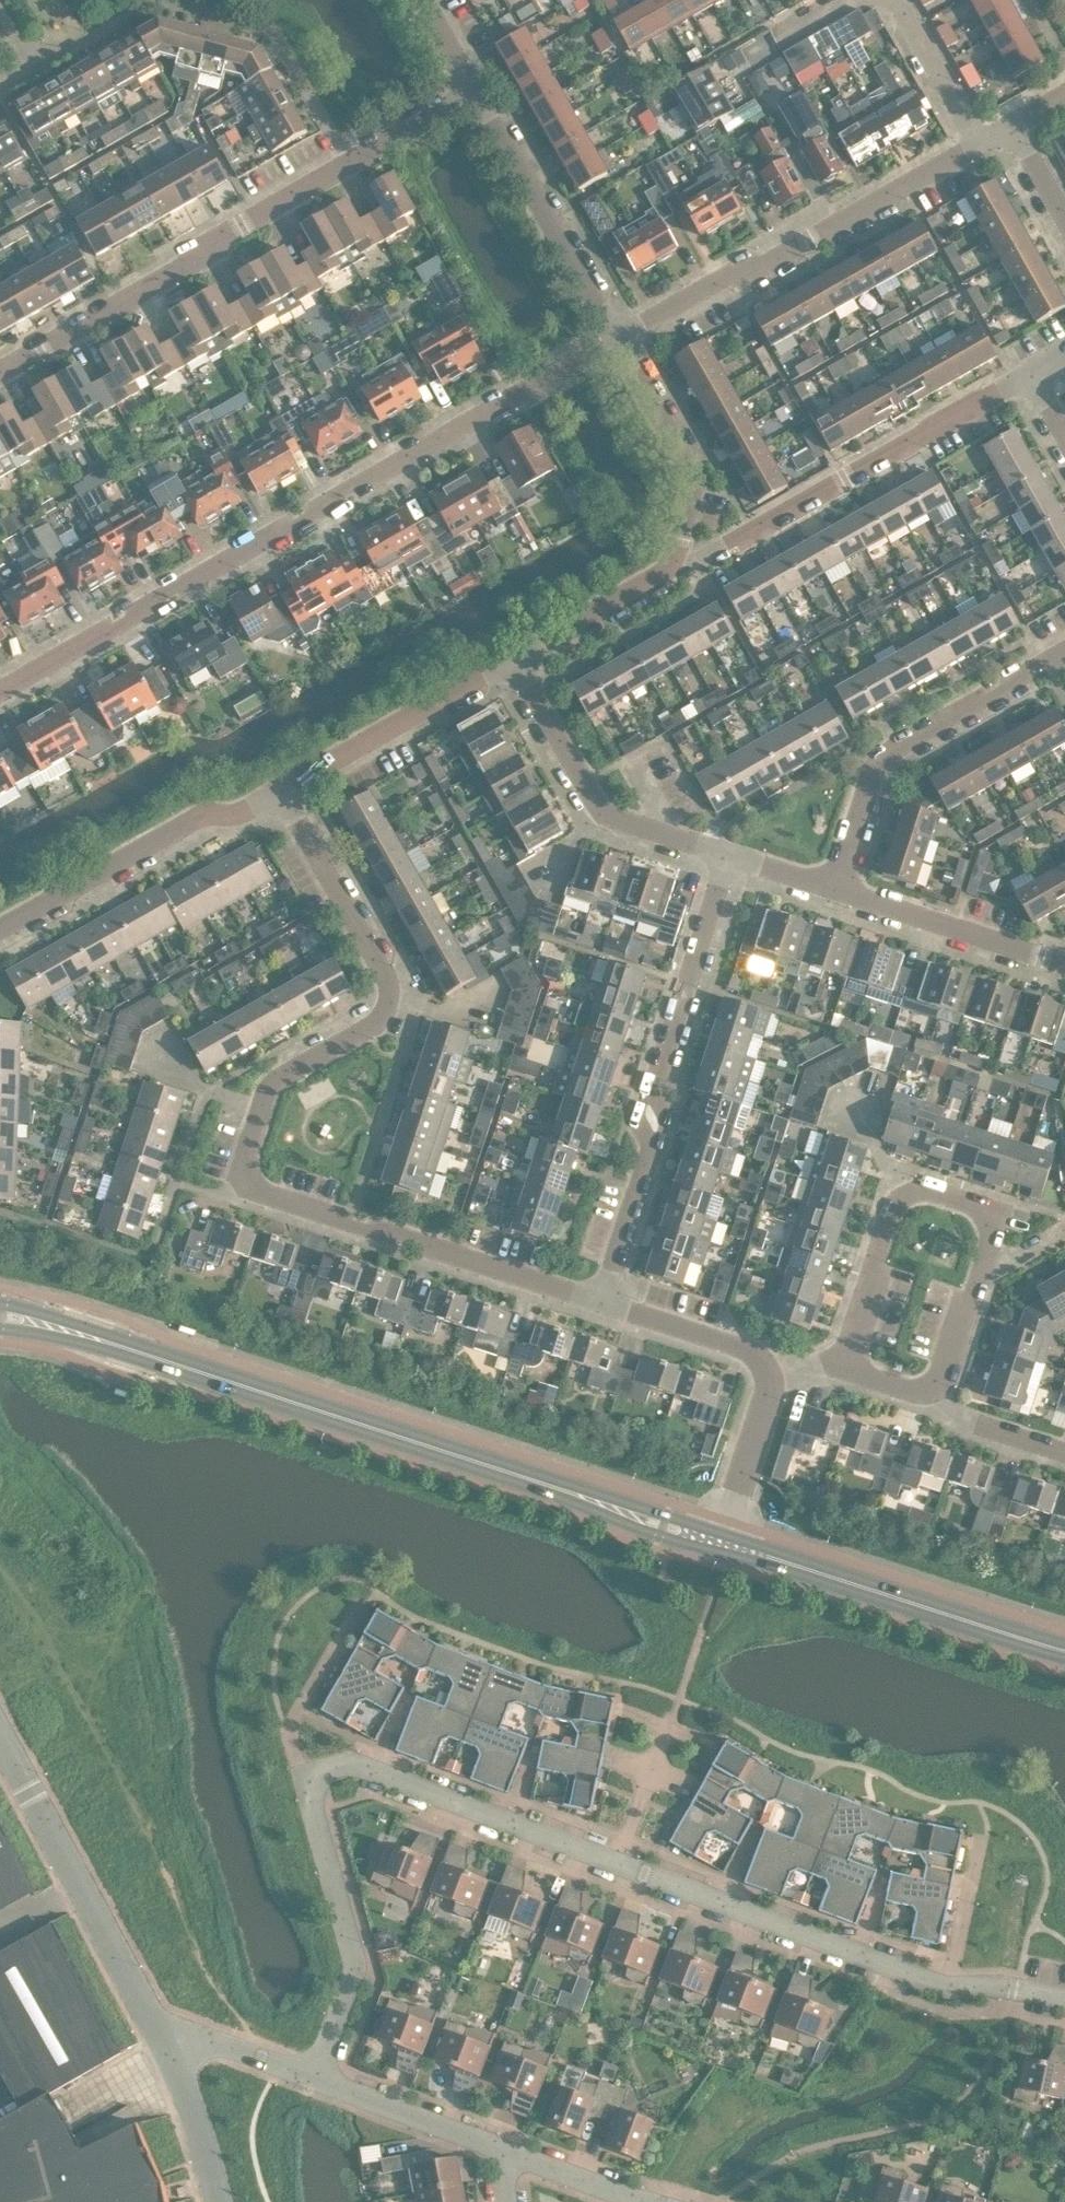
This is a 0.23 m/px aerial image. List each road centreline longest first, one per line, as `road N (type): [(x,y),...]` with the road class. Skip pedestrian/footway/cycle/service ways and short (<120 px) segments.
road 1 (residential): [(316,2080),(356,1973),(303,1780),(351,1765),(945,1987),(1064,2002)]
road 2 (residential): [(602,1302),(256,1191),(240,1175),(242,1147),(275,1075),(339,1047),(387,1007),(377,967),(278,790)]
road 3 (residential): [(0,694),(614,339)]
road 4 (residential): [(0,368),(187,265),(224,232),(475,89)]
road 5 (residential): [(602,1302),(643,1176),(647,1088),(726,853)]
road 6 (residential): [(614,339),(729,272),(763,265),(978,141)]
road 7 (residential): [(671,566),(1029,373)]
road 8 (secondary): [(717,1541),(1064,1651)]
road 9 (residential): [(1064,651),(885,753),(836,886)]
road 10 (residential): [(0,1734),(157,2026)]
road 11 (residential): [(976,1271),(996,1212),(920,1188),(900,1206),(849,1358)]
road 12 (residential): [(0,927),(199,813),(235,812),(278,790)]
road 13 (residential): [(512,660),(600,806),(726,853)]
road 14 (secondary): [(281,1394),(0,1302)]
road 15 (secondary): [(0,1328),(58,1336),(229,1388),(281,1394)]
road 16 (residential): [(475,89),(614,339)]
road 17 (secondary): [(543,1483),(281,1394)]
road 18 (residential): [(278,790),(512,660)]
road 19 (residential): [(671,566),(688,472),(614,339)]
road 20 (residential): [(836,886),(1017,951),(1064,954)]
road 21 (residential): [(500,2152),(316,2080)]
road 22 (secondary): [(543,1483),(659,1536),(717,1541)]
road 23 (residential): [(512,660),(671,566)]
road 24 (secondary): [(717,1541),(666,1514),(543,1483)]
road 25 (residential): [(157,2026),(201,2145),(212,2201)]
road 26 (residential): [(766,1373),(751,1352),(602,1302)]
road 27 (residential): [(717,1541),(770,1397),(766,1373)]
road 28 (residential): [(316,2080),(157,2026)]
road 29 (residential): [(978,141),(898,0)]
road 30 (residential): [(644,2201),(500,2152)]
road 31 (residential): [(1064,1454),(966,1424),(936,1387)]
road 32 (residential): [(936,1387),(976,1271)]

